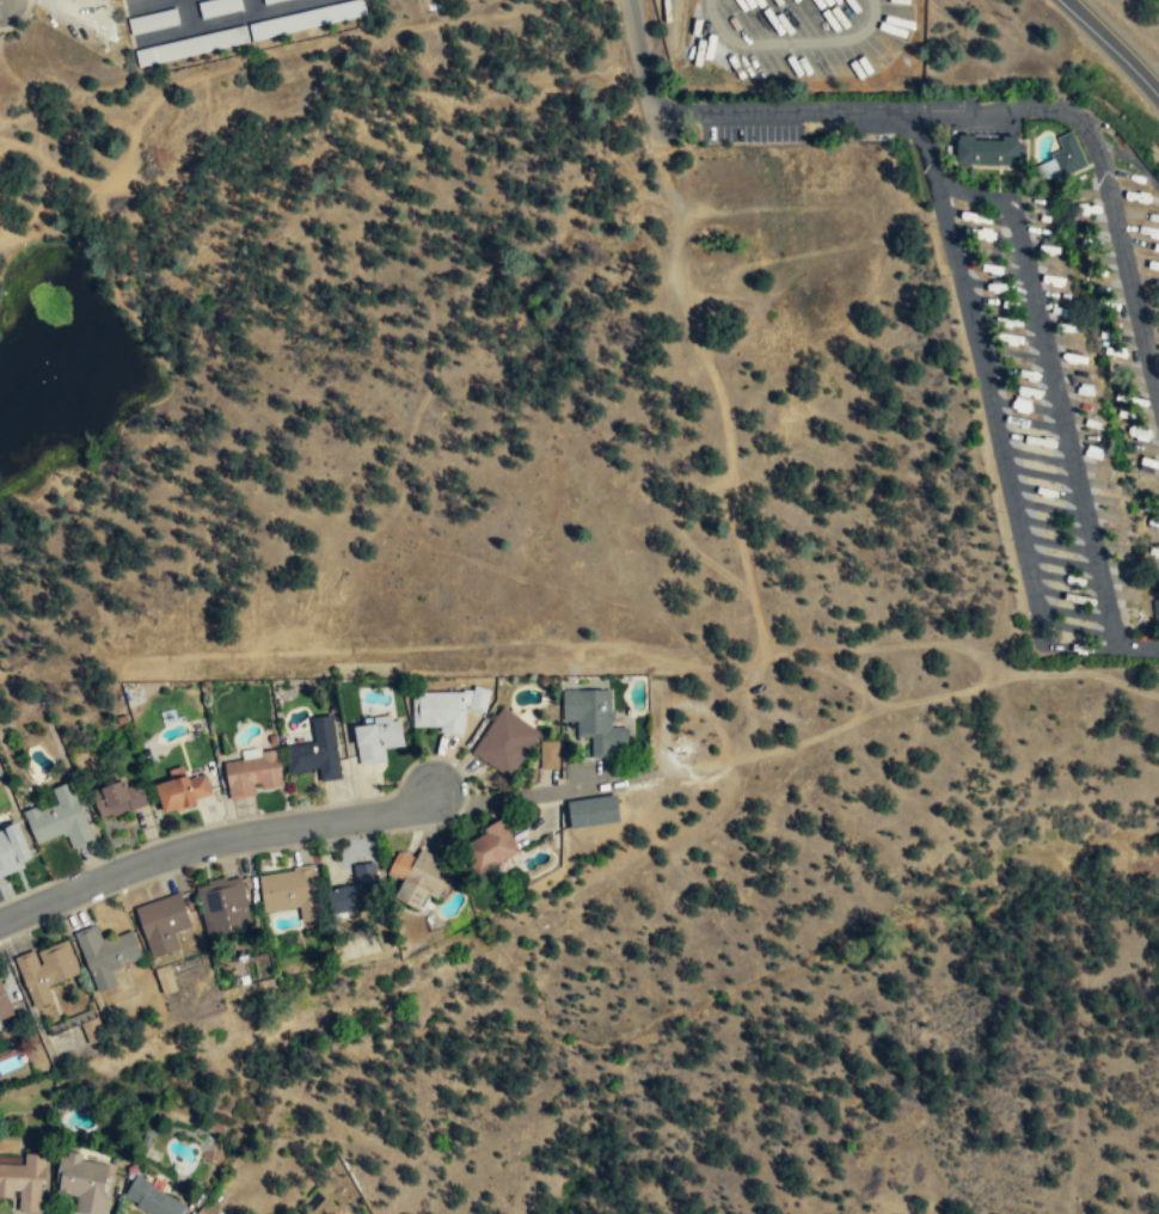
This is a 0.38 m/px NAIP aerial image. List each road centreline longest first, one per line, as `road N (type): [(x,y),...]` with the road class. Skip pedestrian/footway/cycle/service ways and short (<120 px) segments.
road 1 (track): [(0,208),(0,149),(10,142),(109,186),(123,174),(154,102),(184,81),(333,41),(511,13),(537,0)]
road 2 (residential): [(0,921),(200,845),(388,811),(430,795)]
road 3 (residential): [(611,781),(465,803),(430,795)]
road 4 (residential): [(626,0),(652,117)]

